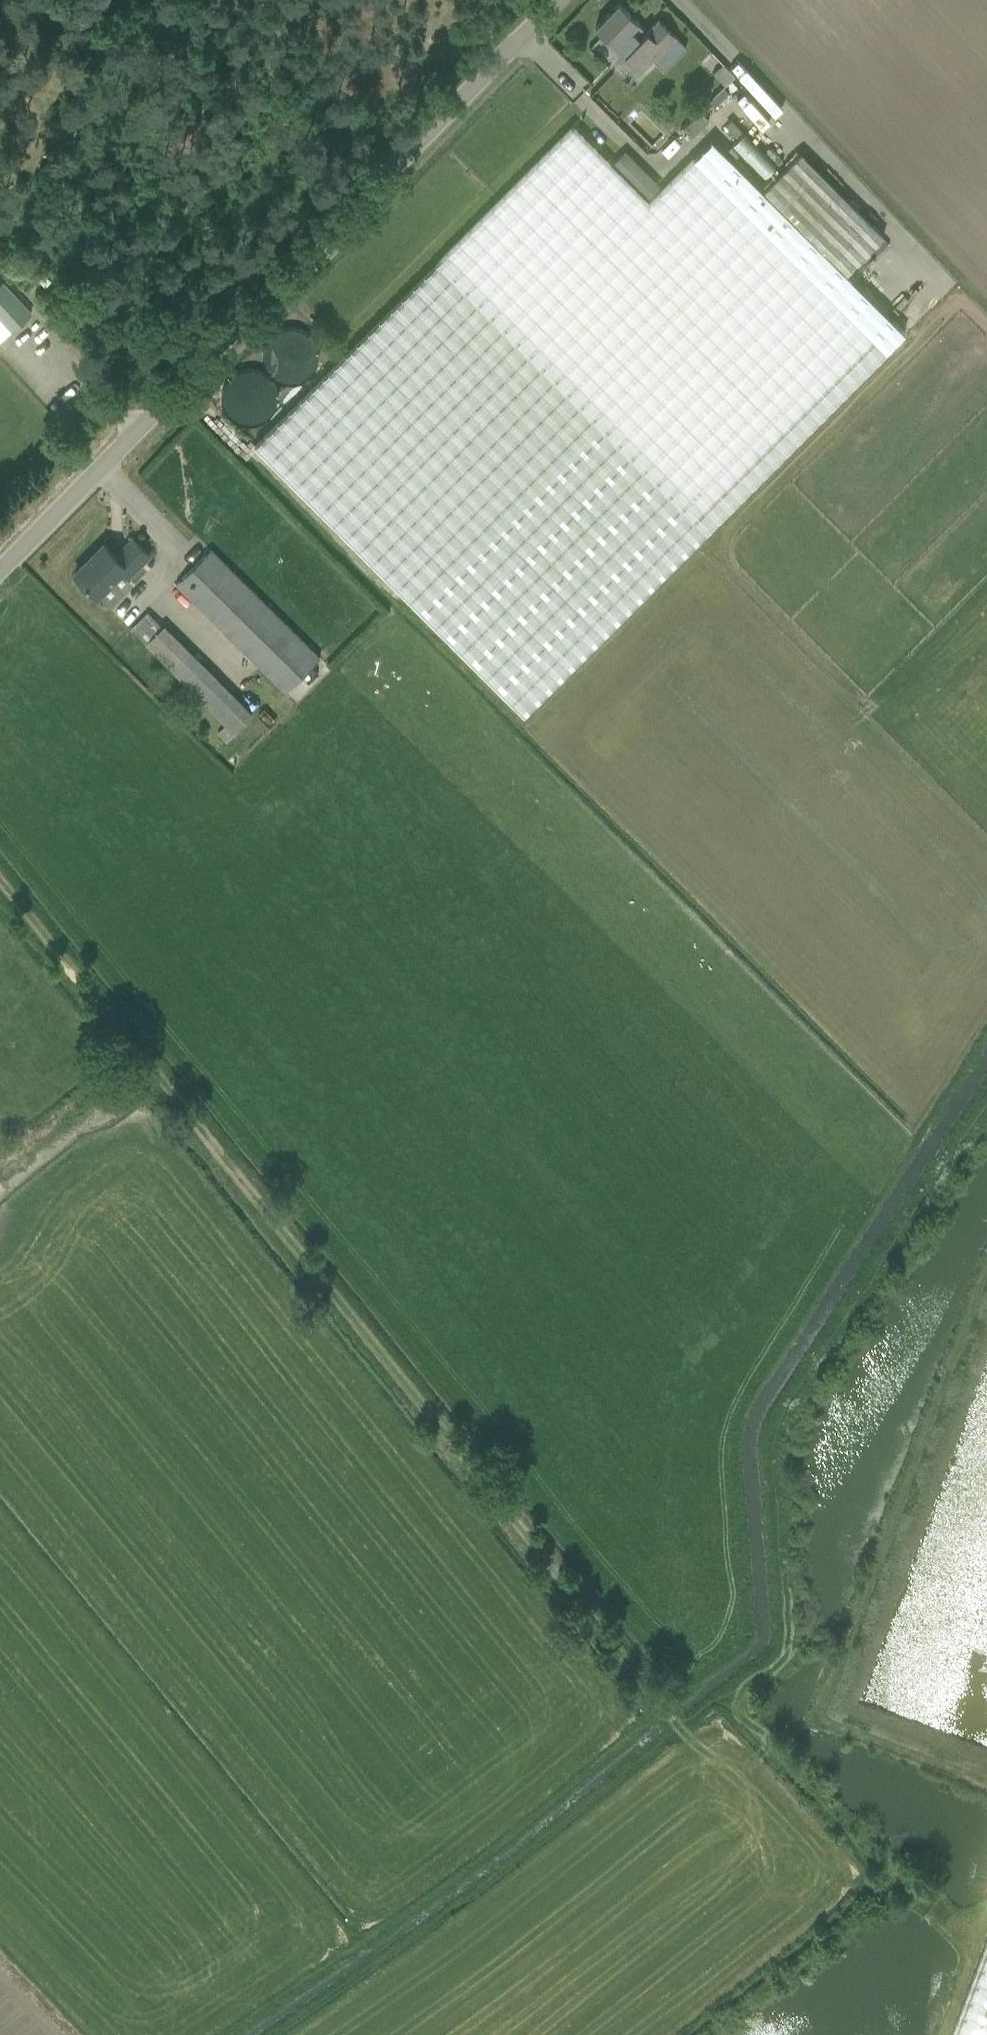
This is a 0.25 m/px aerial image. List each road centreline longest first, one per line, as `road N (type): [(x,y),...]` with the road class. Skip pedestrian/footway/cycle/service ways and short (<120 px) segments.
road 1 (track): [(0,881),(686,1732)]
road 2 (unclassified): [(0,568),(559,0)]
road 3 (track): [(158,1075),(0,1197)]

